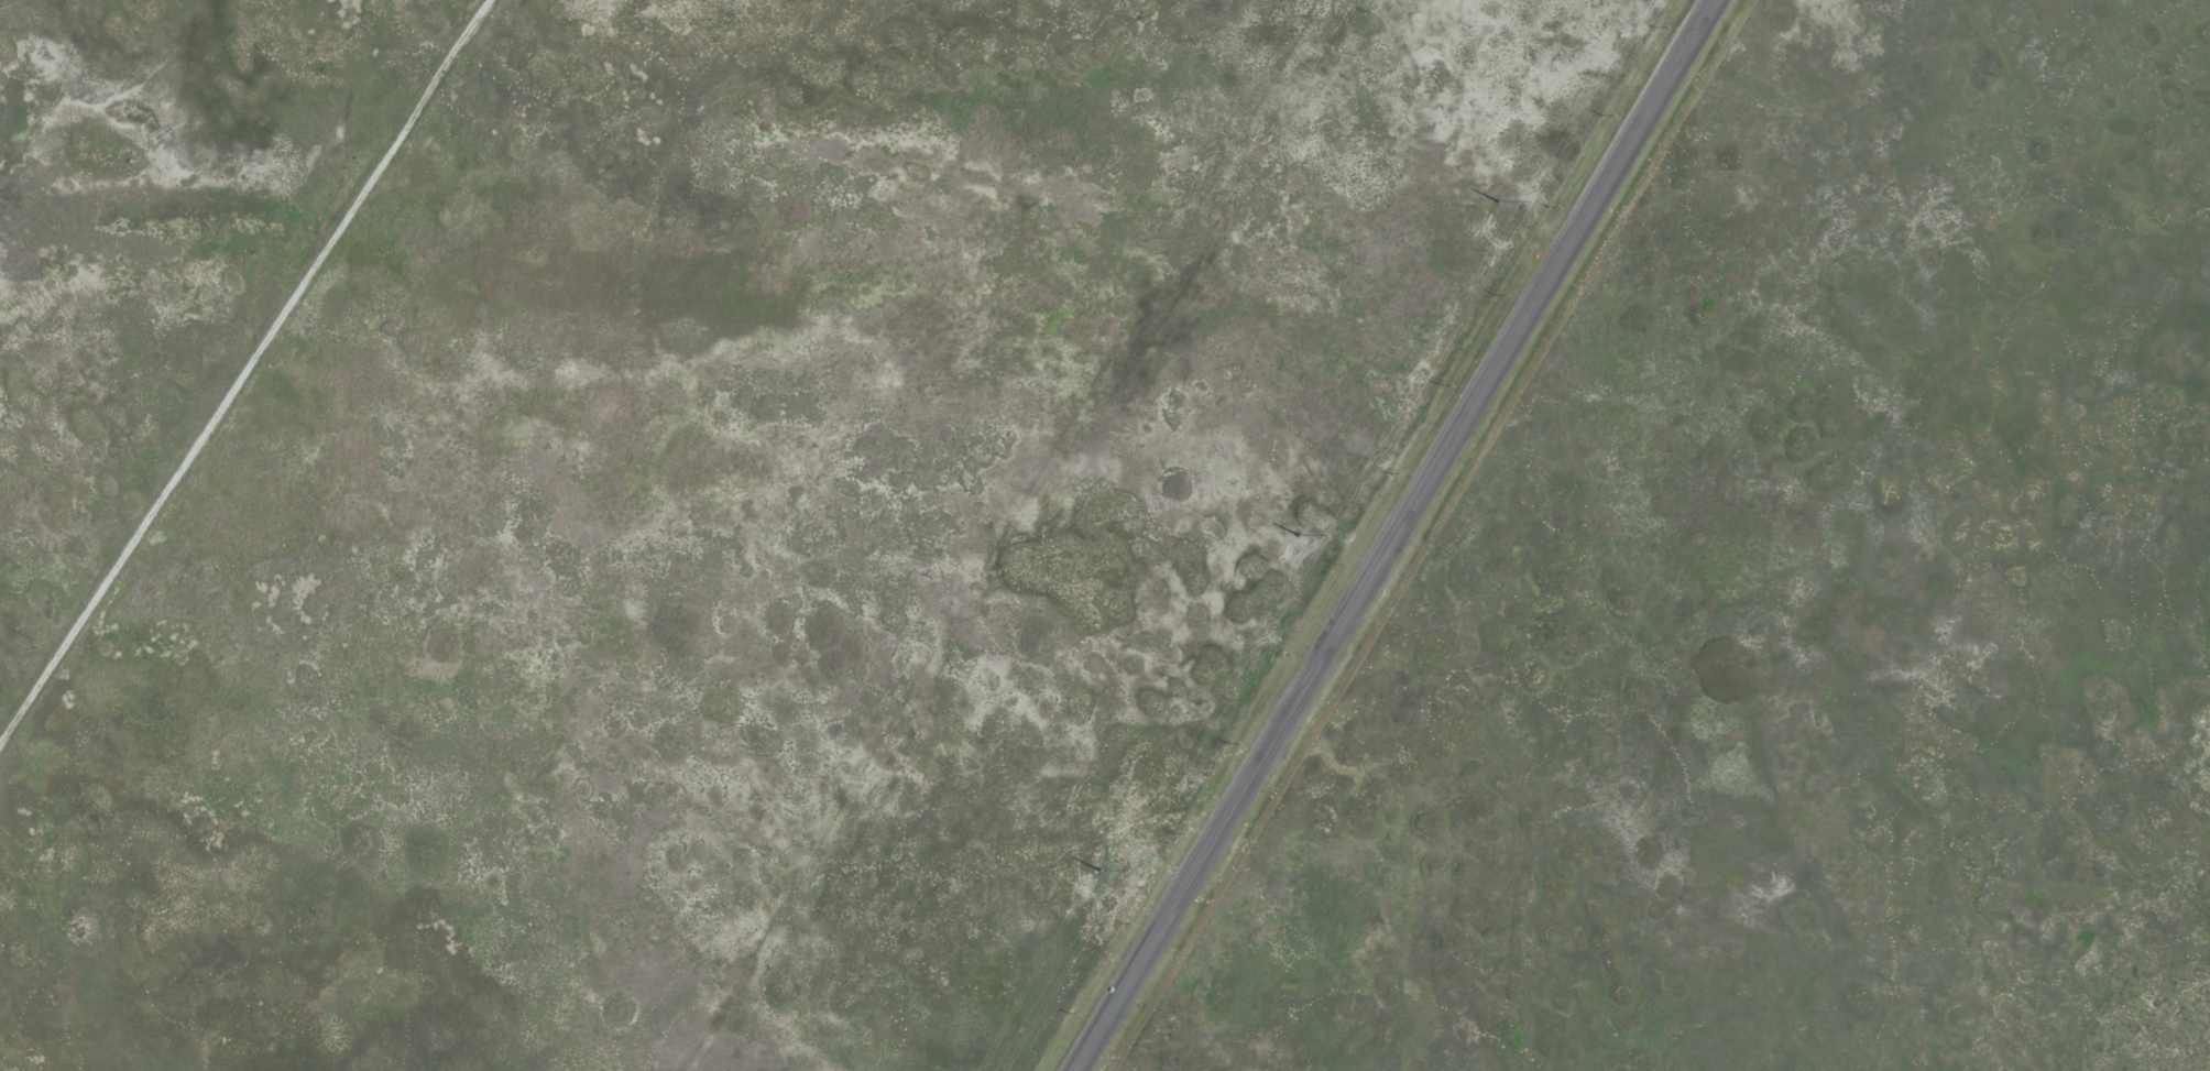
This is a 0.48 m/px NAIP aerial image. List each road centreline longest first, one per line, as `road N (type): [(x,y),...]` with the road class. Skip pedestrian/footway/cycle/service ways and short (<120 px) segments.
road 1 (primary): [(1084,1070),(1722,0)]

